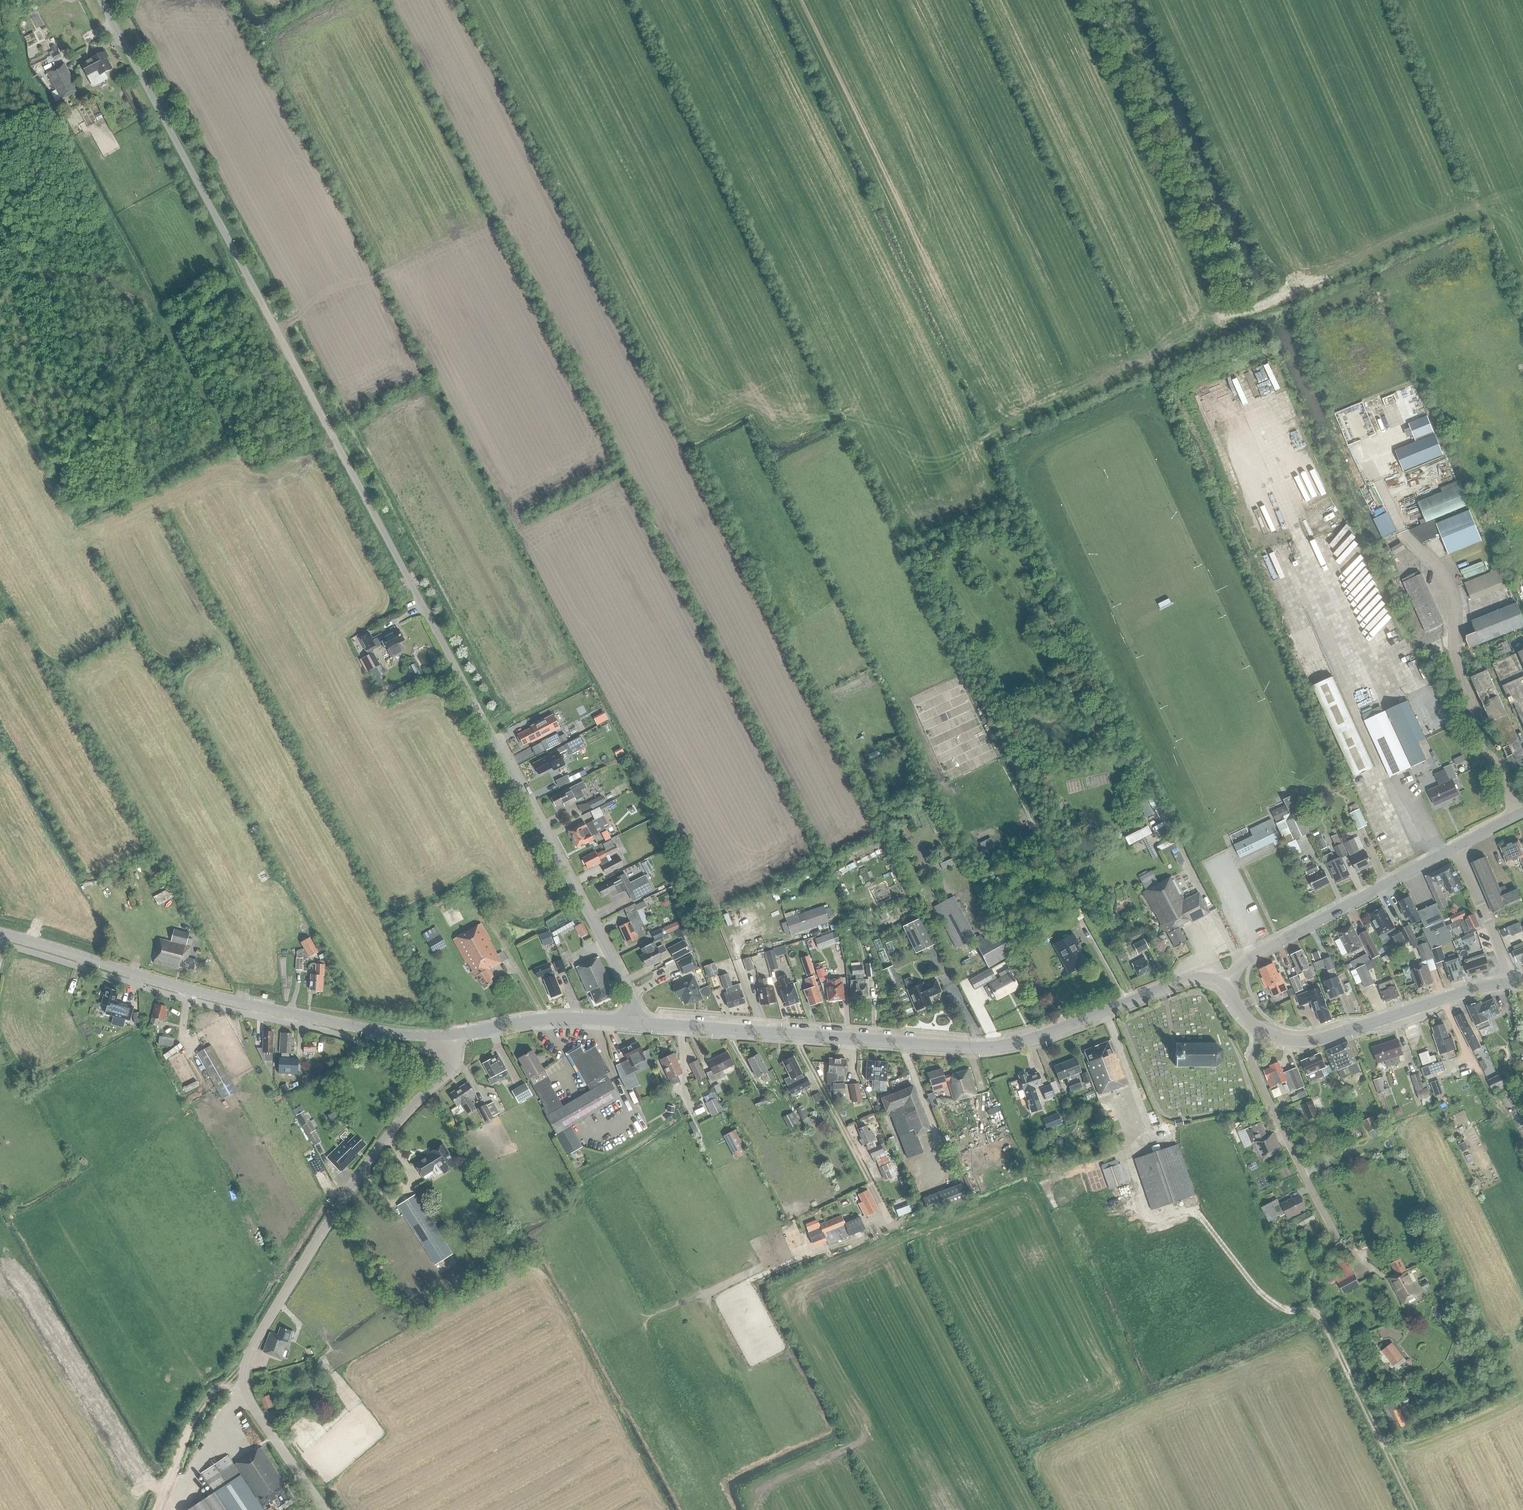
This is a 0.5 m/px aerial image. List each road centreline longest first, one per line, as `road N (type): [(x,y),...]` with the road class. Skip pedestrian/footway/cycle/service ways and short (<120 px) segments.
road 1 (unclassified): [(633,1022),(631,999),(100,0)]
road 2 (tertiary): [(633,1022),(998,1046),(1189,980),(1224,986)]
road 3 (unclassified): [(323,1509),(248,1397),(244,1369),(336,1206),(449,1067),(452,1035)]
road 4 (track): [(1149,1133),(1129,1164),(1147,1212),(1193,1212),(1270,1303),(1319,1316),(1415,1509)]
road 5 (tertiary): [(452,1035),(380,1032),(250,1004),(0,933)]
road 6 (track): [(0,367),(62,476),(174,330),(203,303),(248,280)]
road 7 (track): [(0,12),(155,316)]
road 8 (track): [(62,476),(81,514),(230,441),(174,330)]
road 9 (tertiary): [(1224,986),(1255,1026),(1303,1043),(1516,983)]
road 10 (unclassified): [(1224,986),(1253,955),(1456,847)]
road 11 (track): [(1002,763),(1136,1000)]
road 12 (track): [(170,336),(139,296),(112,281),(33,278),(0,224)]
road 13 (tertiary): [(452,1035),(542,1019),(633,1022)]
road 14 (track): [(156,1509),(201,1409),(217,1391),(245,1388)]
road 15 (residential): [(1456,847),(1516,983)]

